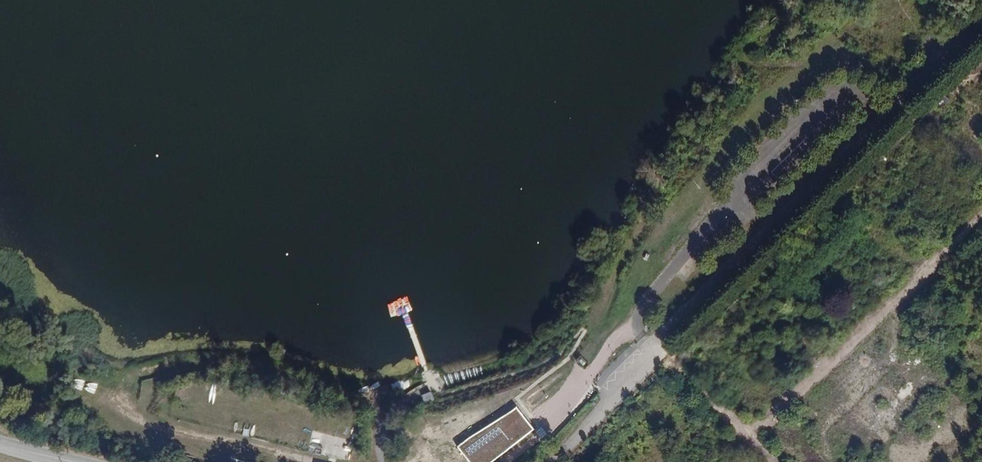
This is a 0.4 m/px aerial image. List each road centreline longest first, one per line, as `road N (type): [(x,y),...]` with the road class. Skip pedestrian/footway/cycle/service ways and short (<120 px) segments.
road 1 (unclassified): [(558,461),(715,284),(981,23)]

